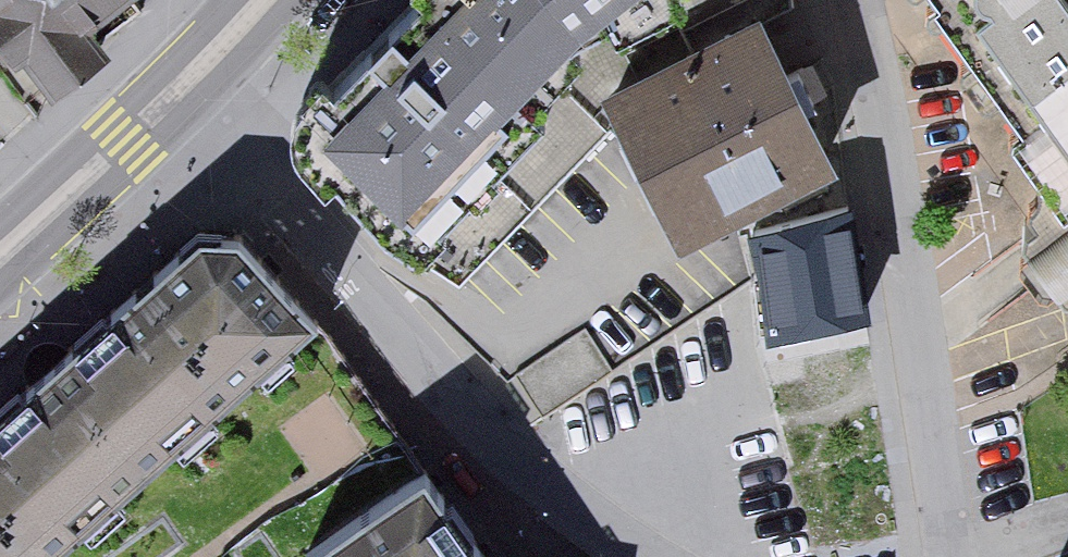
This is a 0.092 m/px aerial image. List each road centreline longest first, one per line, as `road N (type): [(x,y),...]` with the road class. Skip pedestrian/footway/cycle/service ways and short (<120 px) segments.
road 1 (residential): [(176,96),(384,326),(593,522),(655,556)]
road 2 (residential): [(835,0),(870,73),(913,297),(943,556)]
road 3 (tertiary): [(0,248),(176,96)]
road 4 (tertiary): [(176,96),(266,0)]

